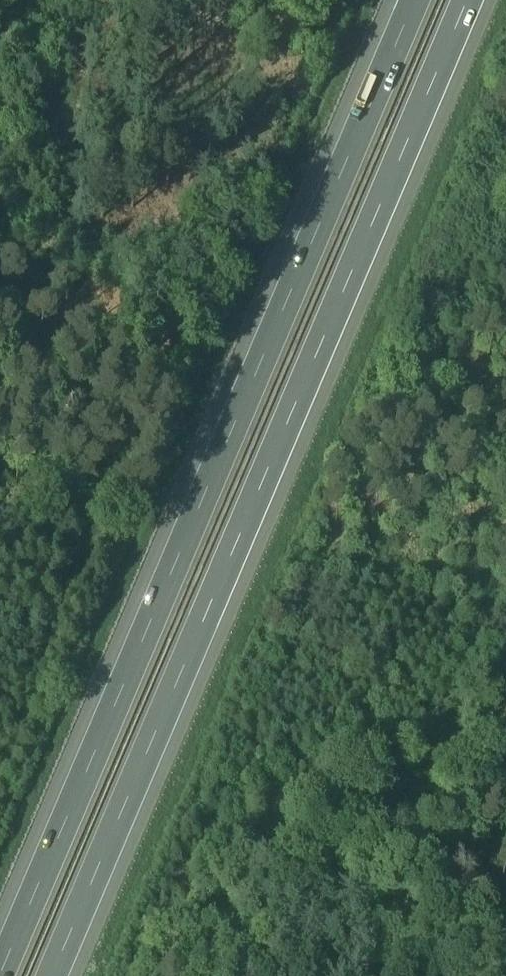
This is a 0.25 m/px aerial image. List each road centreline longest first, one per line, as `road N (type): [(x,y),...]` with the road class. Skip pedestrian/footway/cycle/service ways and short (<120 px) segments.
road 1 (motorway): [(57,975),(474,0)]
road 2 (motorway): [(401,0),(0,947)]

